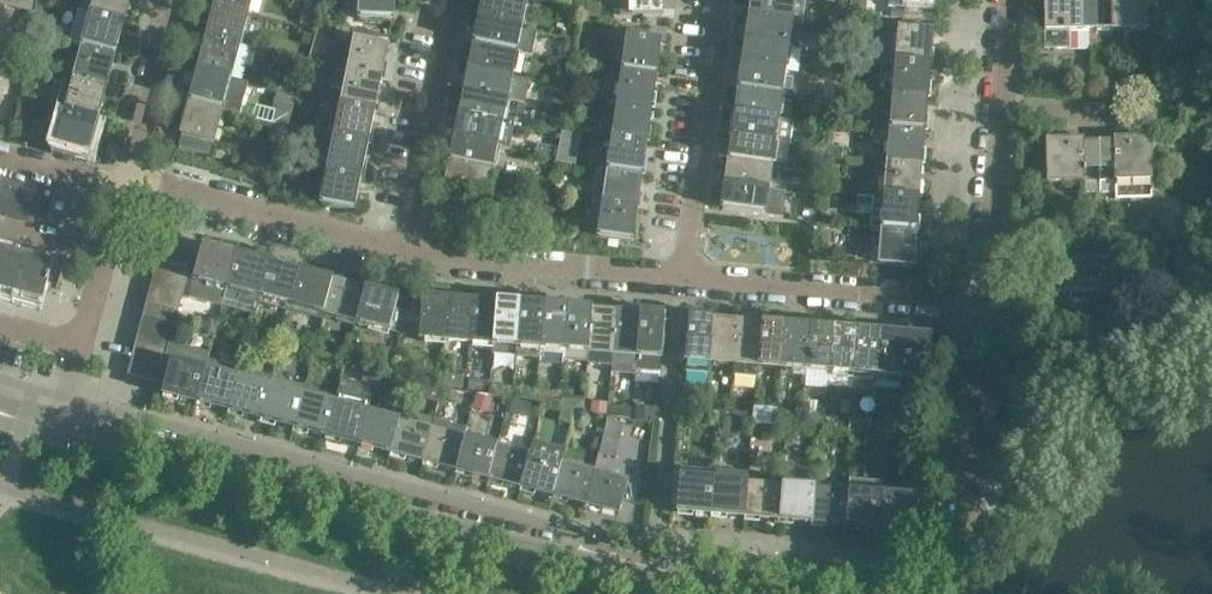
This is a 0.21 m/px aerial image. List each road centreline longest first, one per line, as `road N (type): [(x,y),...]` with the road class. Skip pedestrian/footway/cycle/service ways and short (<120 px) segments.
road 1 (unclassified): [(694,593),(59,427)]
road 2 (residential): [(983,304),(1012,0)]
road 3 (residential): [(983,304),(684,278)]
road 4 (residential): [(962,593),(983,304)]
road 5 (residential): [(403,252),(128,181)]
road 6 (residential): [(684,278),(403,252)]
road 7 (residential): [(684,278),(722,0)]
road 8 (residential): [(403,252),(452,0)]
road 9 (residential): [(128,181),(175,0)]
road 10 (residential): [(128,181),(0,154)]

